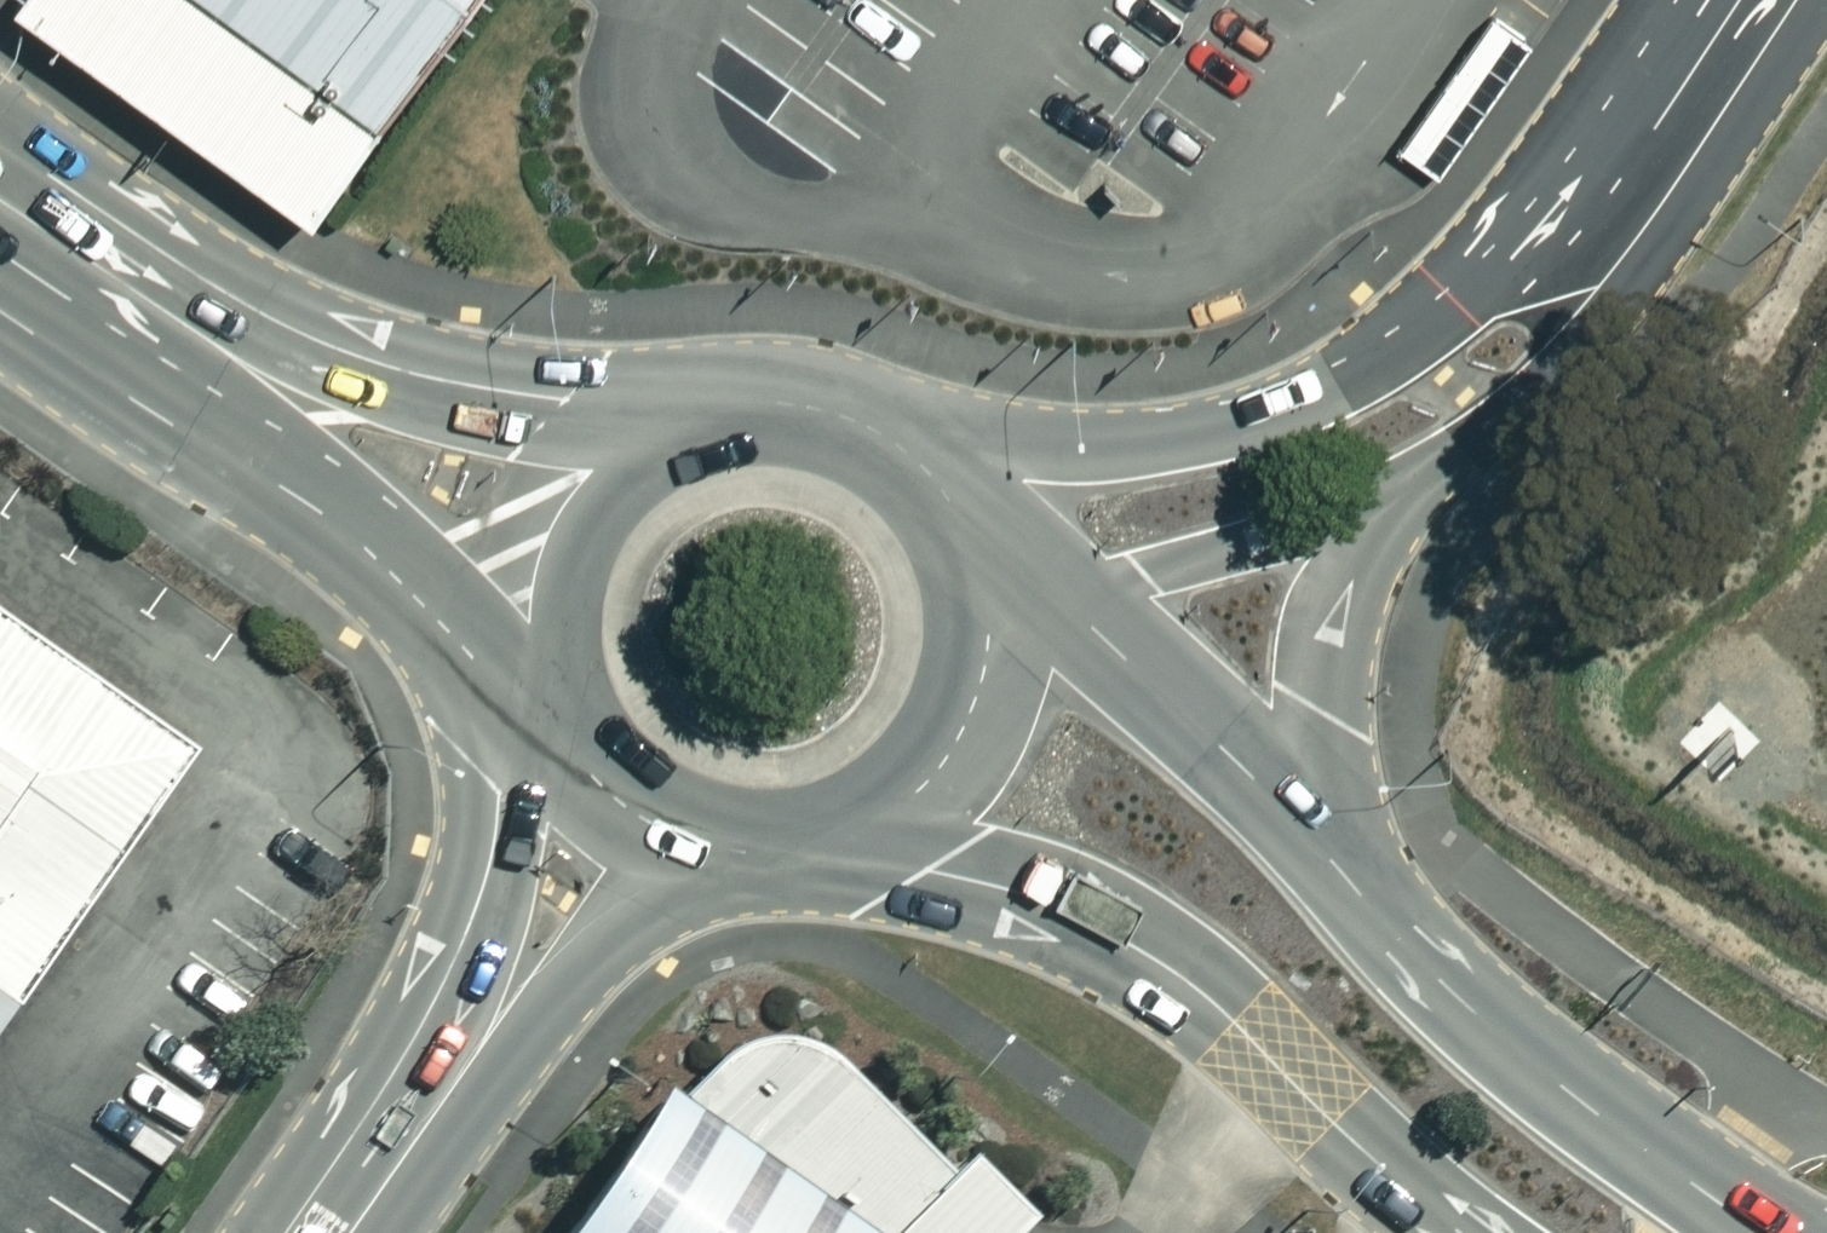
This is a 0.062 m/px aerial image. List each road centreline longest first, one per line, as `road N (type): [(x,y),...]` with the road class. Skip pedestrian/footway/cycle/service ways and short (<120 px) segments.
road 1 (unclassified): [(908,448),(1145,446),(1317,398),(1408,339),(1745,0)]
road 2 (secondary): [(1458,1232),(1180,978),(1112,935),(1026,895),(934,867),(844,852)]
road 3 (secondary): [(556,730),(299,499),(36,334),(0,285)]
road 4 (secondary): [(0,190),(118,225),(315,338),(663,440)]
road 5 (unclassified): [(1768,0),(1495,422),(1410,490)]
road 6 (secondary): [(1334,869),(1514,1054),(1756,1232)]
road 7 (secondary): [(989,583),(1162,690),(1334,869)]
road 8 (unclassified): [(1410,490),(1134,576),(989,583)]
road 9 (tertiary): [(438,1106),(499,789),(556,730)]
road 10 (secondary): [(1410,490),(1318,718),(1334,869)]
road 11 (tertiary): [(740,853),(614,929),(550,1006),(438,1106)]
road 12 (secondary): [(989,583),(988,652),(972,710),(938,769),(901,809),(844,852)]
road 13 (secondary): [(556,730),(565,589),(589,535),(663,440)]
road 14 (secondary): [(663,440),(768,403),(814,406),(908,448)]
road 15 (secondary): [(740,853),(666,832),(556,730)]
road 16 (secondary): [(908,448),(949,495),(989,583)]
road 17 (tertiary): [(346,1232),(438,1106)]

